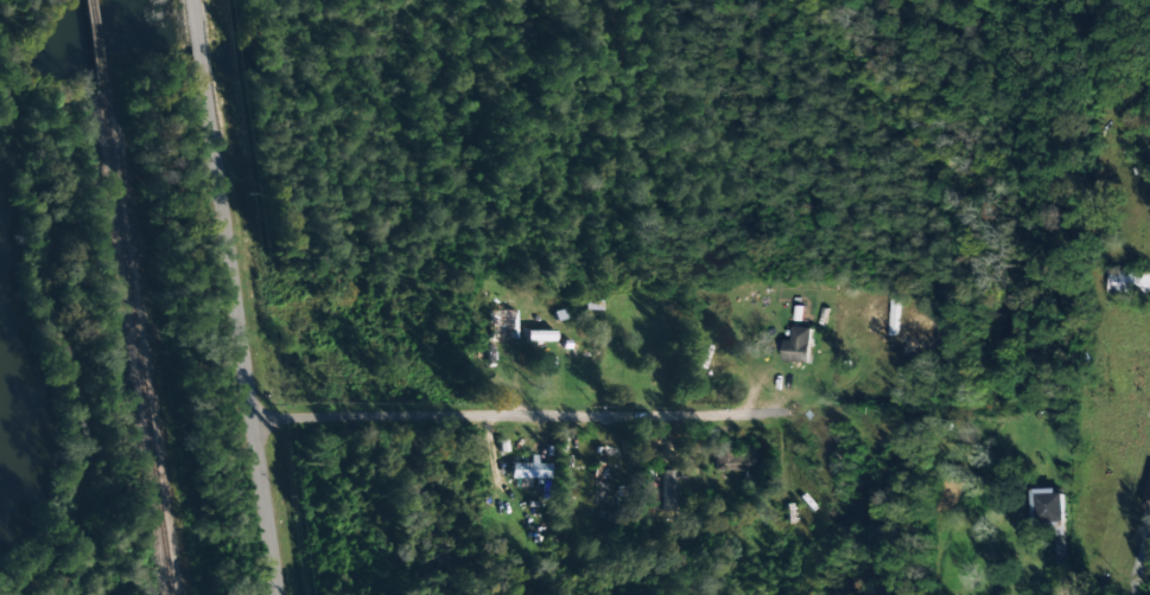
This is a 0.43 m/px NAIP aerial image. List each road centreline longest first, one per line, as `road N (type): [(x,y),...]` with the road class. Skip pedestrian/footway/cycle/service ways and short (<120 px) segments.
road 1 (residential): [(196,0),(260,485),(283,594)]
road 2 (residential): [(254,417),(350,409),(798,411)]

